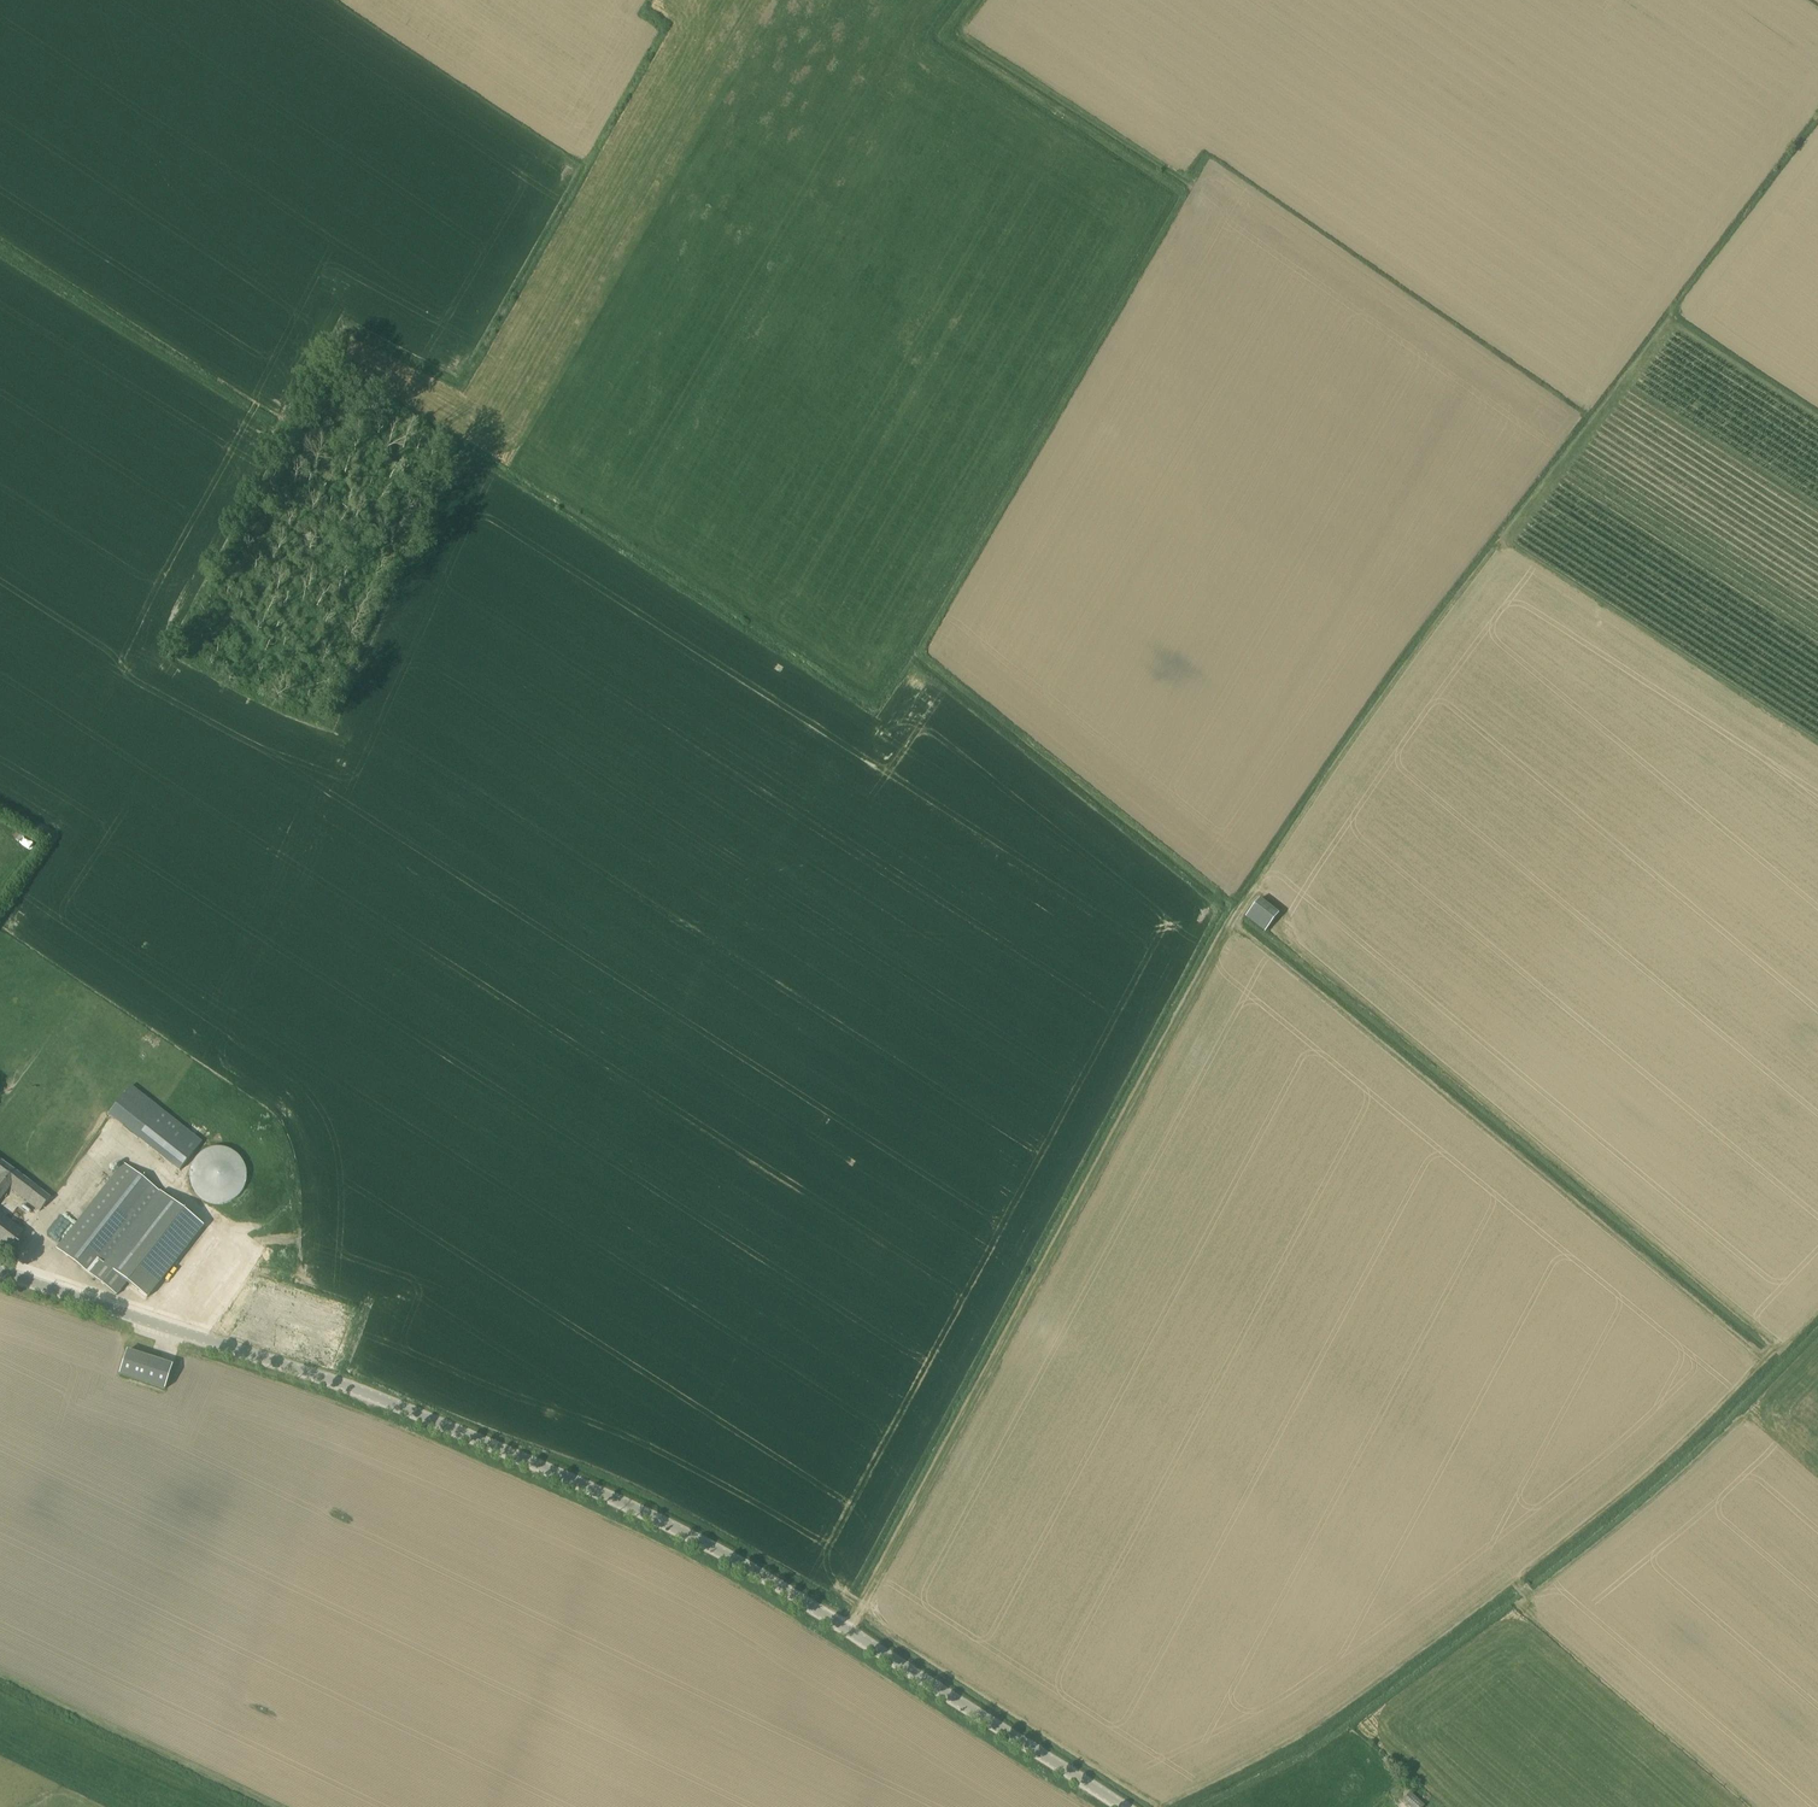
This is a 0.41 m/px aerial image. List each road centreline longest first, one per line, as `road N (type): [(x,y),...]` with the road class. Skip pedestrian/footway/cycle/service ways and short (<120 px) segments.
road 1 (unclassified): [(1127,1806),(746,1563),(597,1490),(340,1383),(0,1271)]

